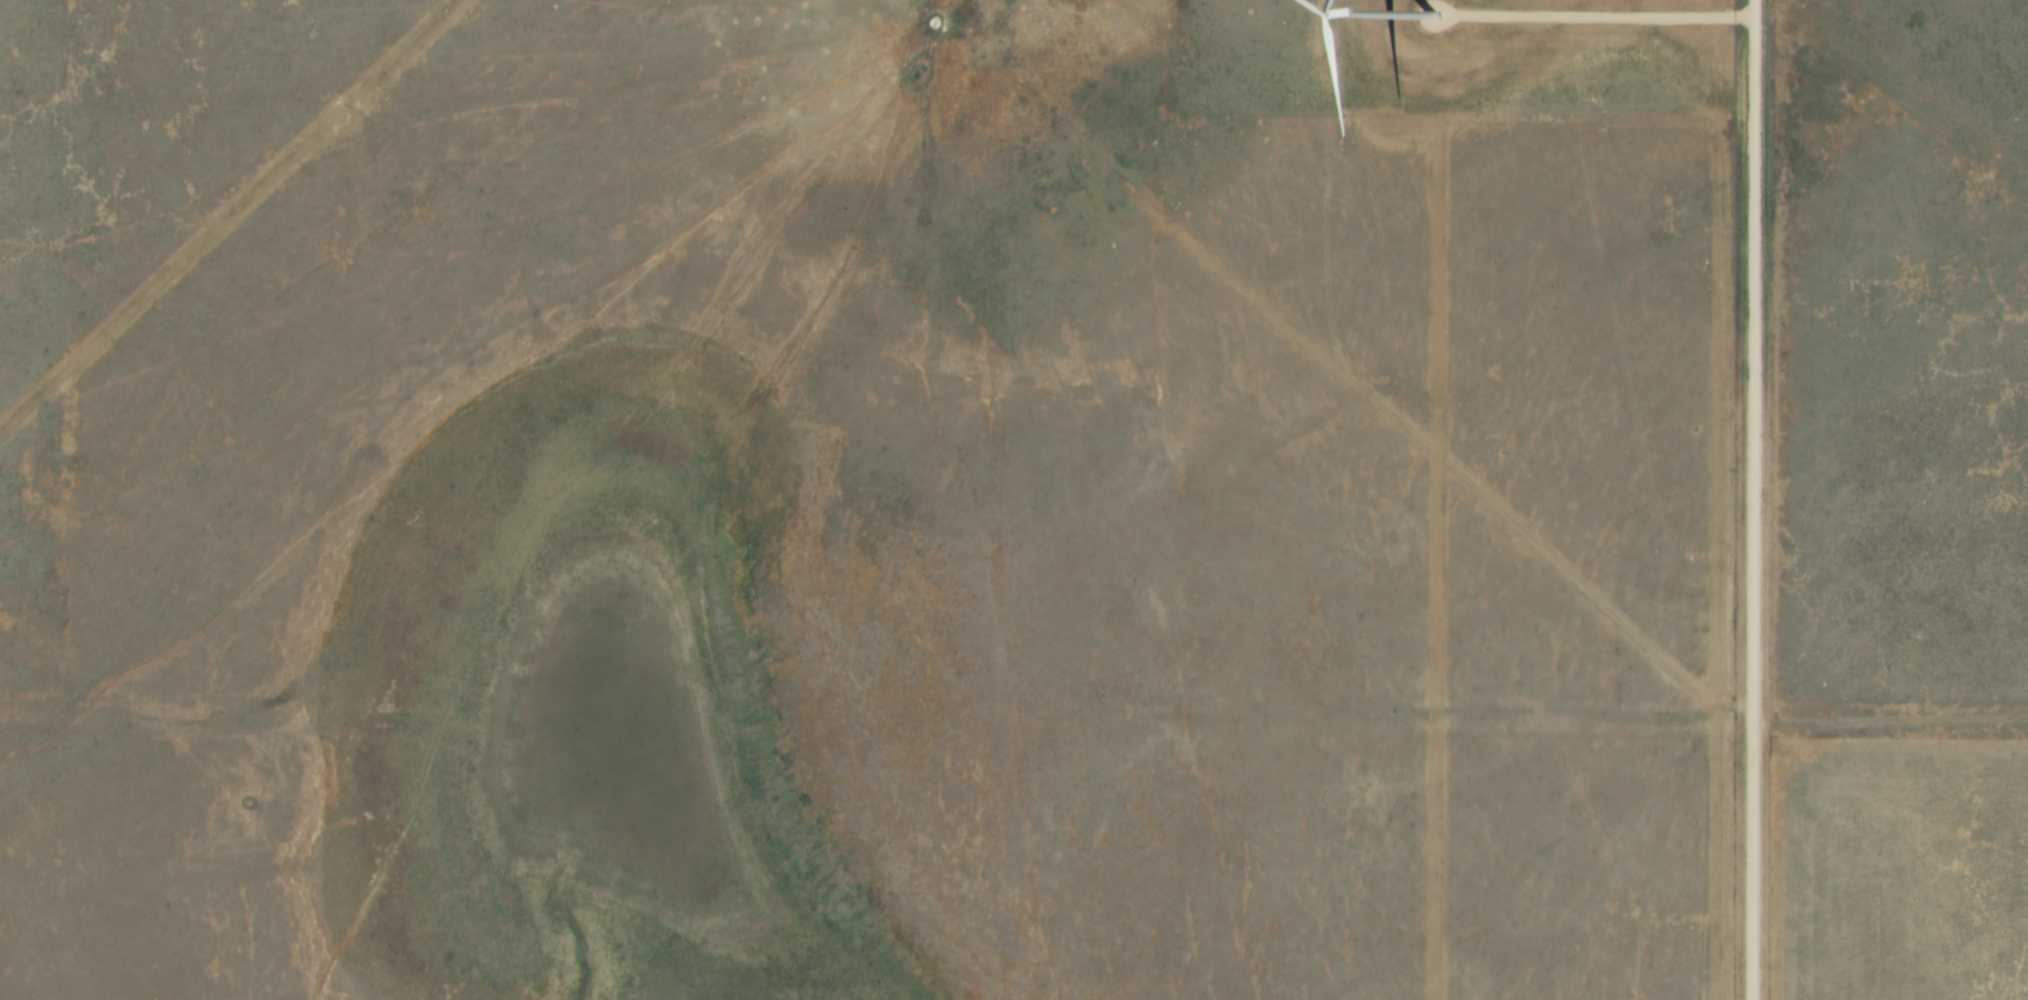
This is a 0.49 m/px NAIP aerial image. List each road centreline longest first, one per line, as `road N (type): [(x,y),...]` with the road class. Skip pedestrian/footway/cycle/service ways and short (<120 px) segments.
road 1 (residential): [(1753,999),(1755,0)]
road 2 (track): [(1454,18),(1755,21)]

